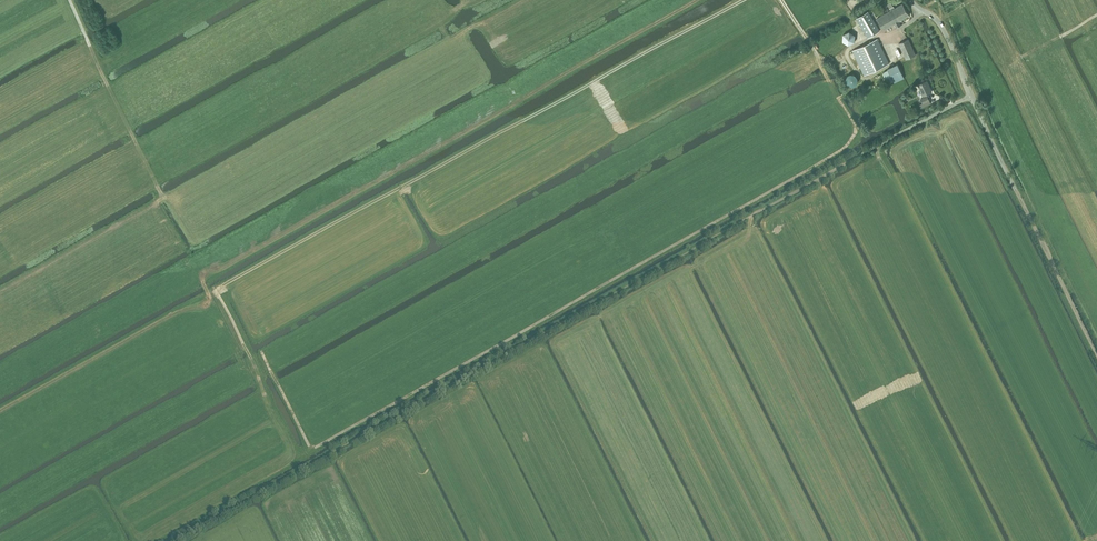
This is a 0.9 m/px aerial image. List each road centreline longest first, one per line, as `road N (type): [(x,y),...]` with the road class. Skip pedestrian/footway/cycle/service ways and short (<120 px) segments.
road 1 (track): [(847,50),(863,78),(838,99),(855,127),(841,151),(316,448),(261,352)]
road 2 (track): [(743,0),(215,290),(249,357)]
road 3 (unclassified): [(1096,356),(948,37),(910,0)]
road 4 (track): [(660,0),(485,99)]

